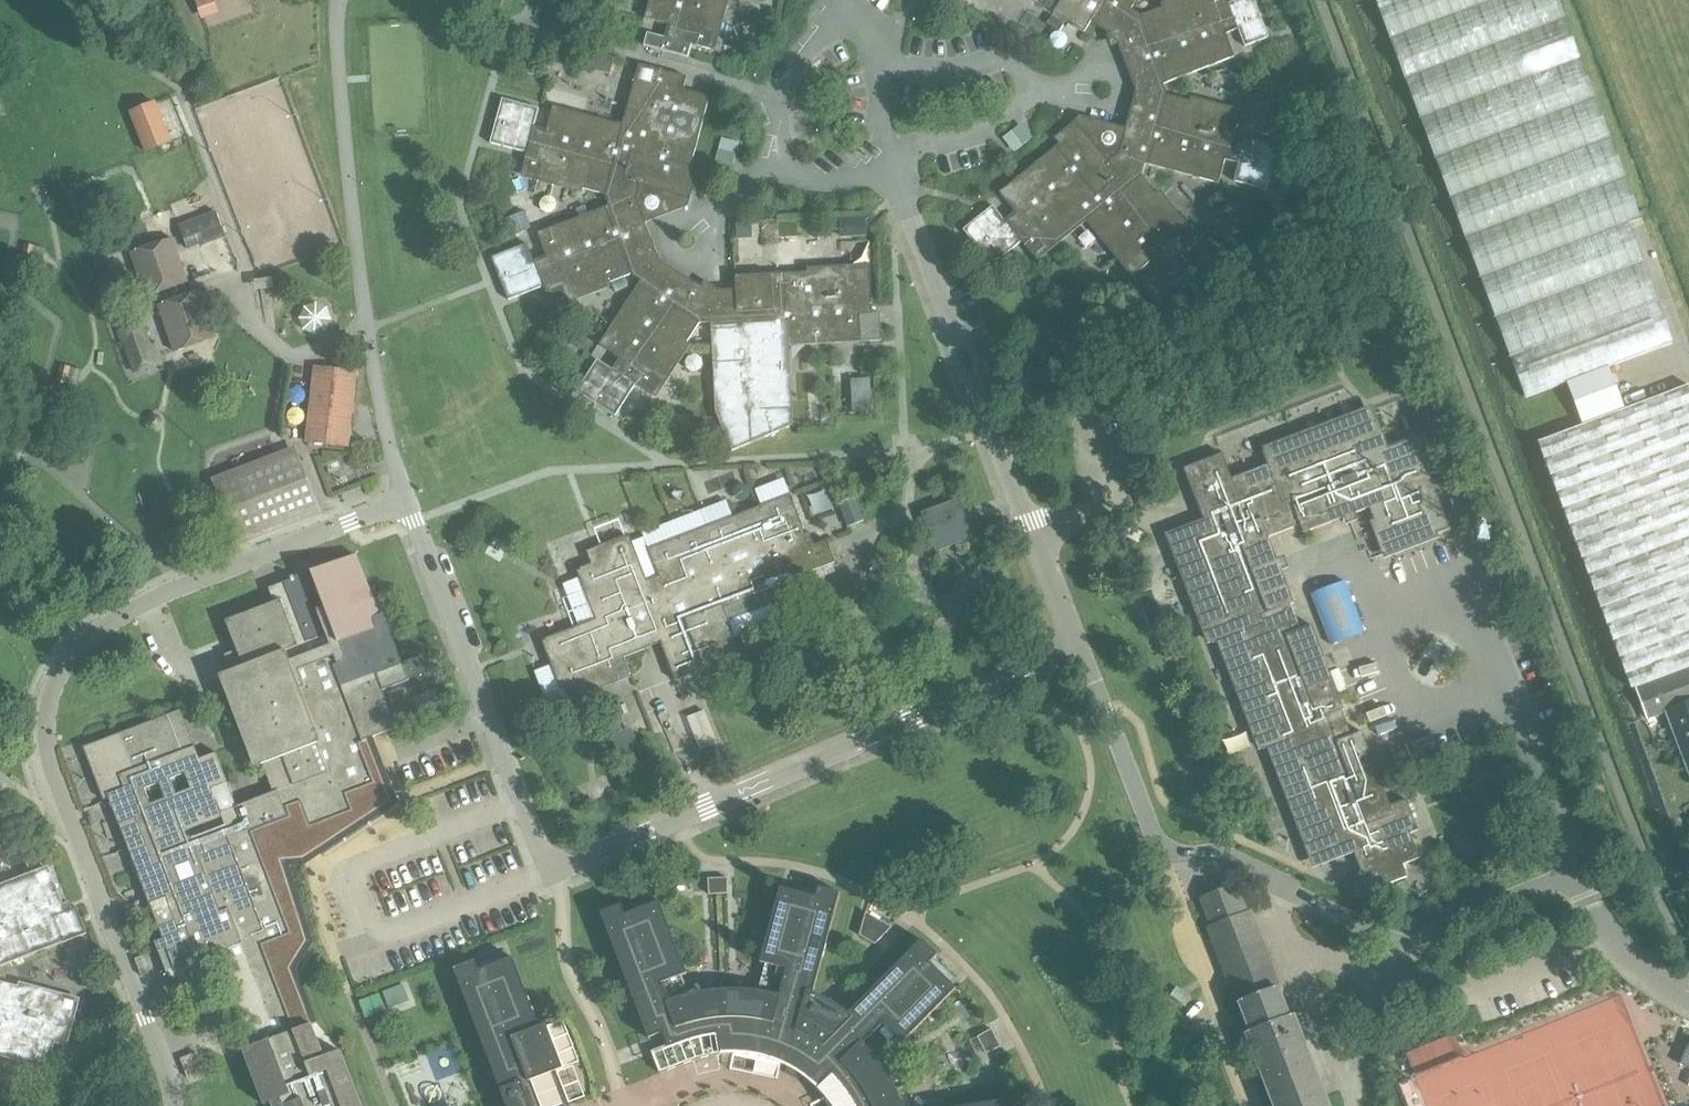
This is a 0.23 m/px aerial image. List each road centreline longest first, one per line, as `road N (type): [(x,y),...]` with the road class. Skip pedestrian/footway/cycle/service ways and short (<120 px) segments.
road 1 (residential): [(1688,1003),(1604,931),(1571,877),(1439,928),(1416,946),(1217,854),(1165,847),(1077,650),(542,885),(404,506)]
road 2 (residential): [(173,1105),(52,761),(56,680),(88,640),(133,606),(404,506)]

